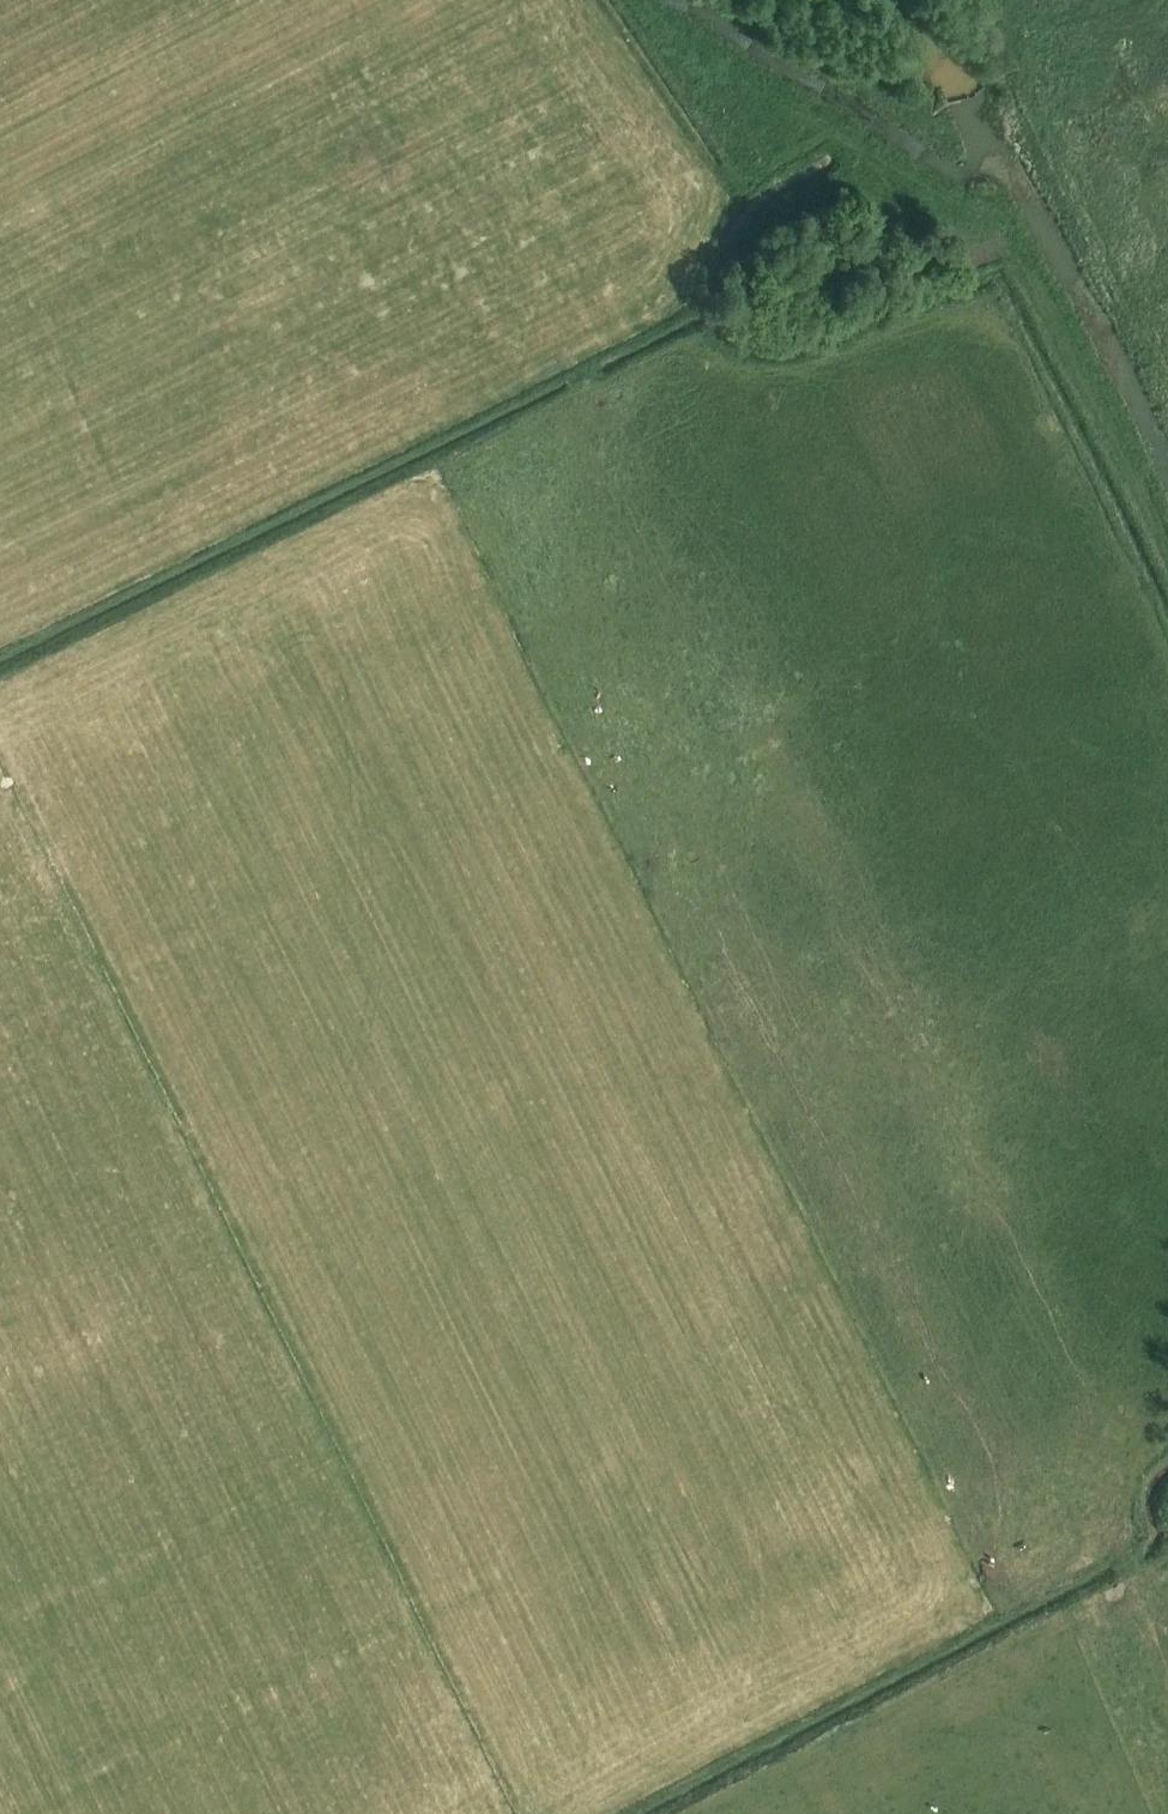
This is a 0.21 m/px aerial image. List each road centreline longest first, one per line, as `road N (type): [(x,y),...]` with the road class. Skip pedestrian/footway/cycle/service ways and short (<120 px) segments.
road 1 (track): [(1167,554),(1026,267),(1007,246),(829,125),(707,59),(655,22),(642,0)]

